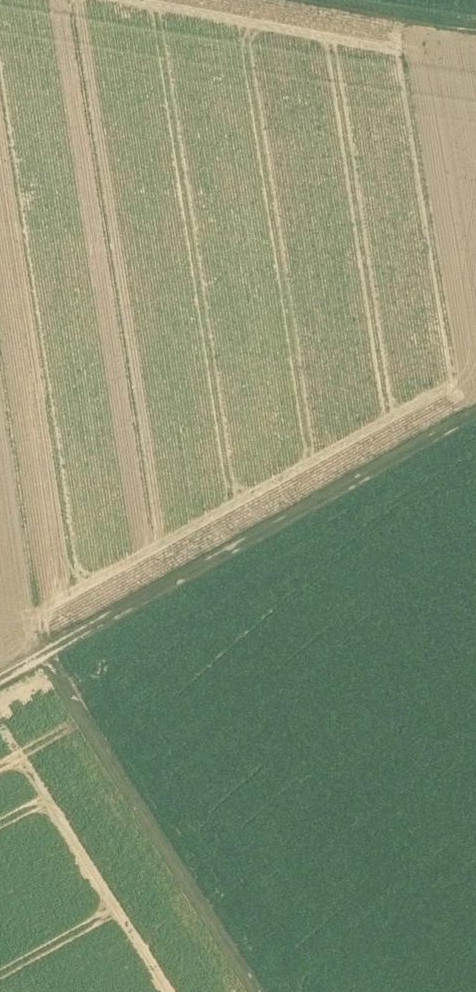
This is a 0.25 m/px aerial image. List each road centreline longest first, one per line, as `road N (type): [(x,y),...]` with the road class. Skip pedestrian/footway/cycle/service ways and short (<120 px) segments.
road 1 (track): [(475,418),(0,681)]
road 2 (track): [(49,653),(259,991)]
road 3 (track): [(475,26),(328,0)]

